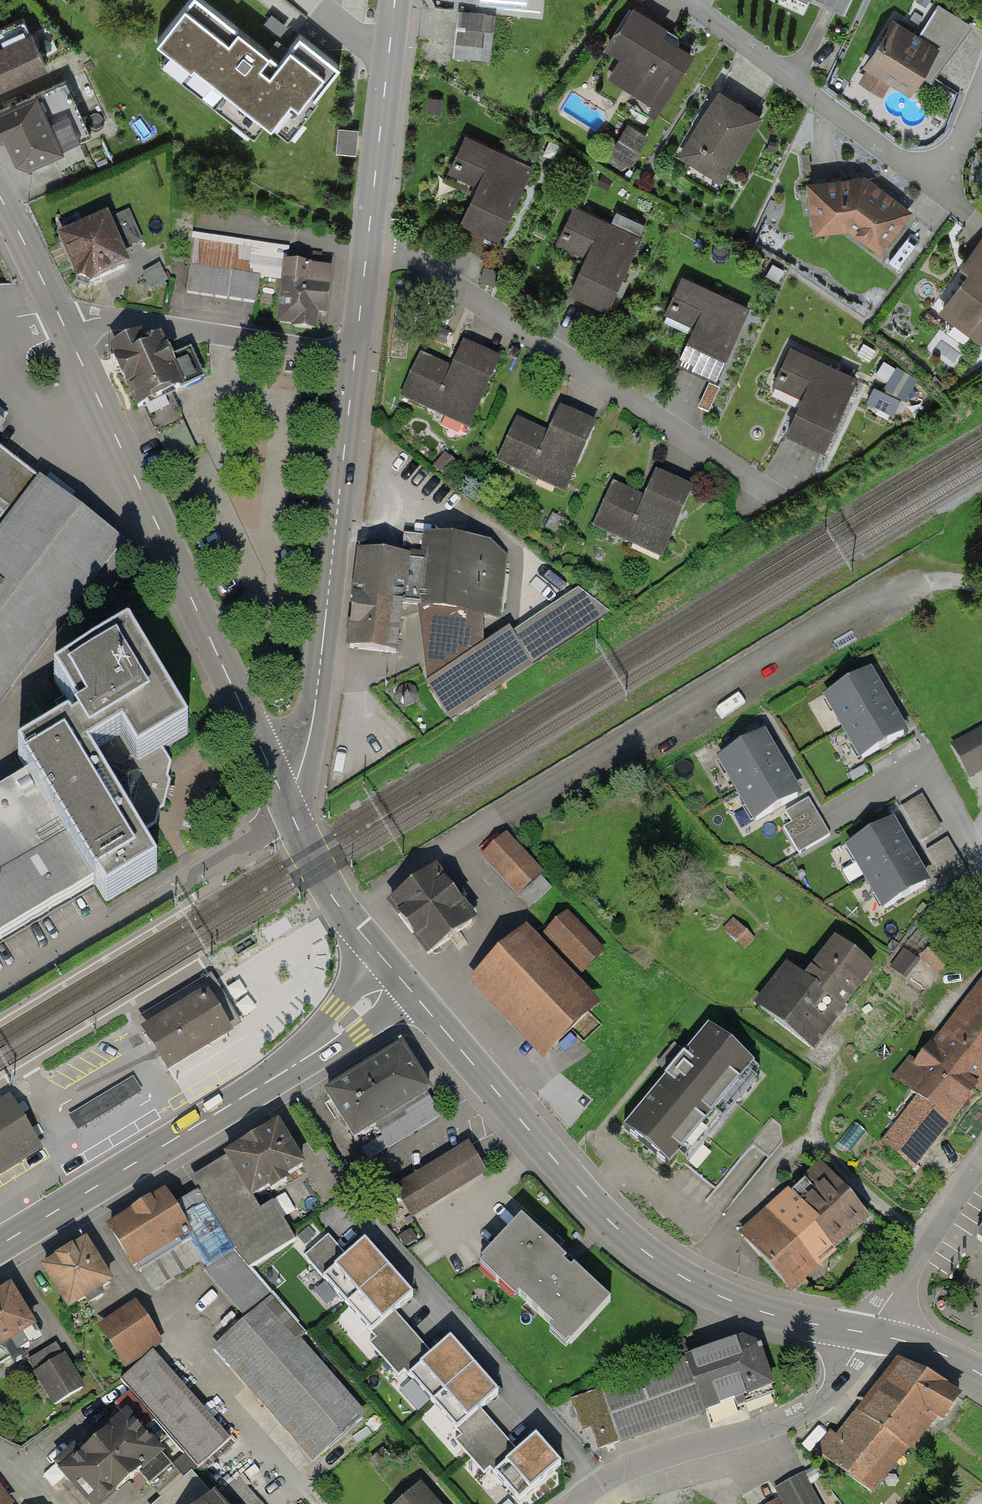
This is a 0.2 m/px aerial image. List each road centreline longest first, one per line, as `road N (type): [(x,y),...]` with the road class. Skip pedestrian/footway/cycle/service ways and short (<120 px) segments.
road 1 (tertiary): [(397,975),(595,1206),(658,1260),(735,1302),(867,1333)]
road 2 (tertiary): [(279,788),(67,329)]
road 3 (residential): [(369,231),(773,495)]
road 4 (residential): [(0,1244),(296,1065),(397,975)]
road 5 (tertiary): [(279,788),(296,779),(313,717),(355,356)]
road 6 (residential): [(867,1333),(833,1389),(804,1413),(620,1472),(572,1503)]
road 7 (residential): [(0,990),(291,813)]
road 8 (residential): [(685,0),(932,187)]
road 9 (residential): [(355,356),(114,319),(67,329)]
road 10 (tertiary): [(369,231),(395,0)]
road 11 (residential): [(981,1157),(867,1333)]
road 12 (tertiary): [(397,975),(331,895),(291,813)]
road 13 (tertiary): [(67,329),(0,197)]
road 14 (tertiary): [(355,356),(369,231)]
road 15 (tertiary): [(867,1333),(934,1351),(981,1375)]

